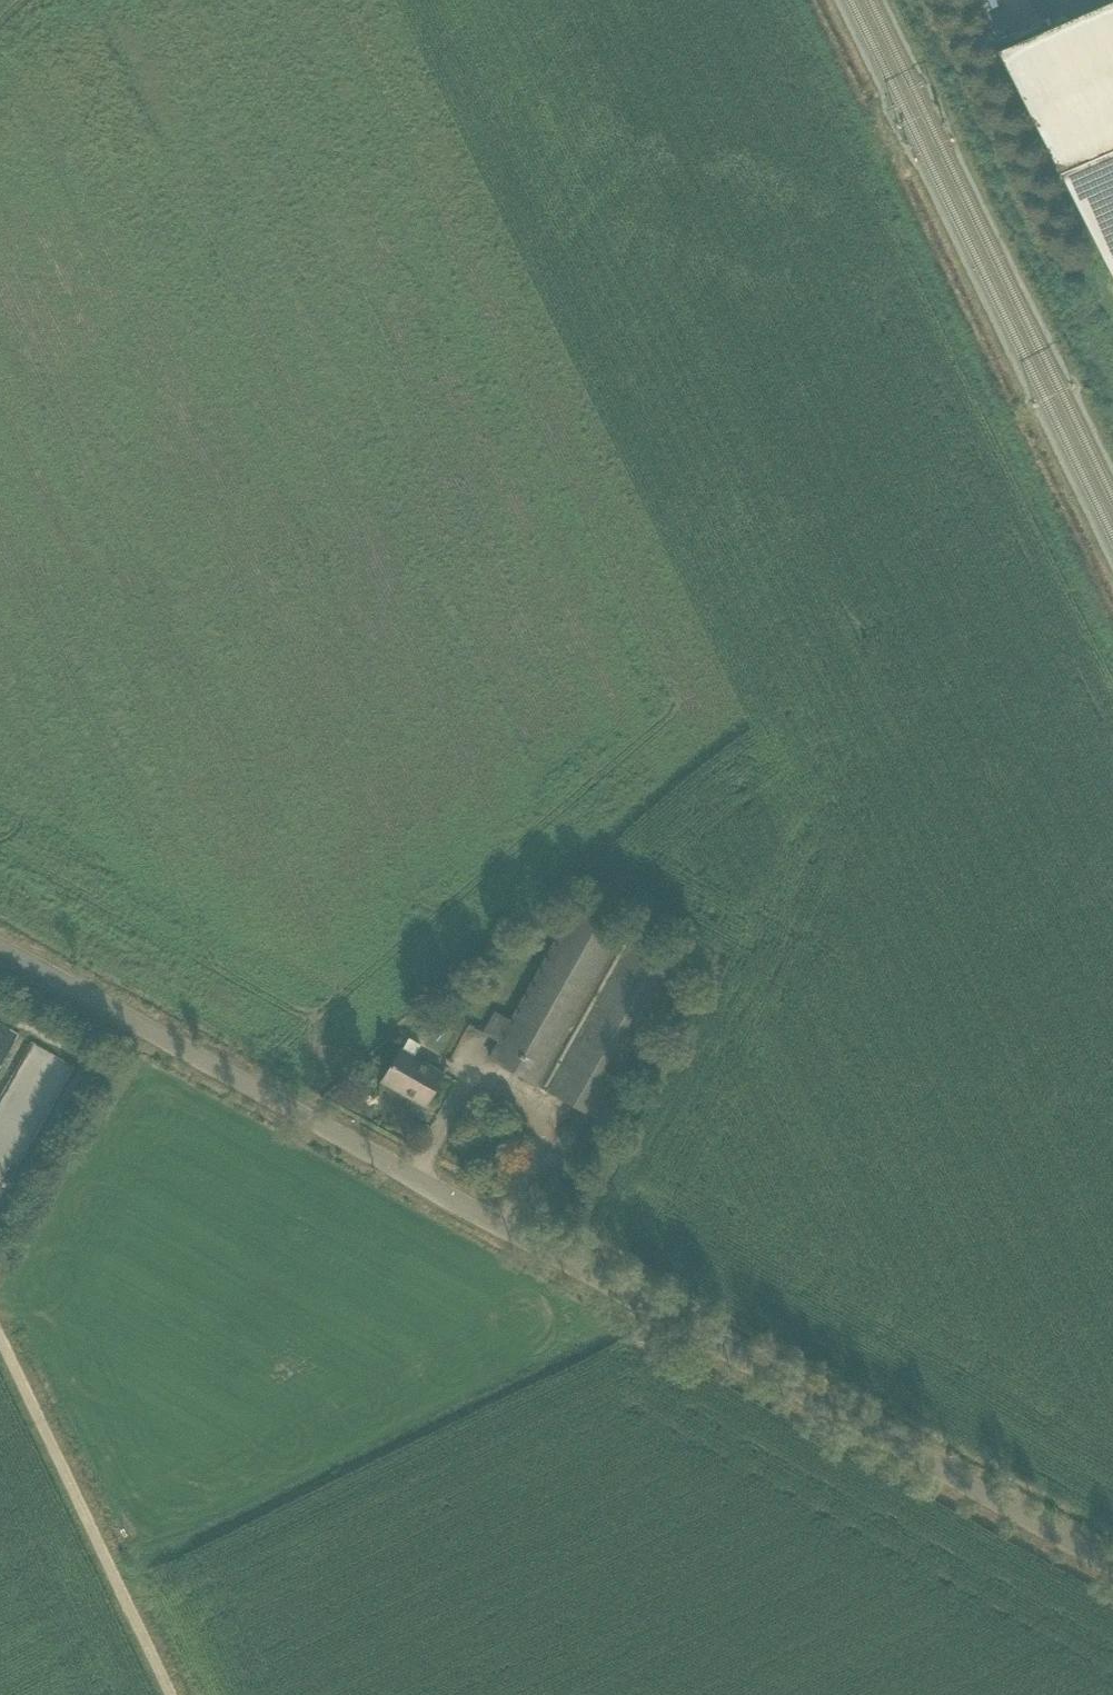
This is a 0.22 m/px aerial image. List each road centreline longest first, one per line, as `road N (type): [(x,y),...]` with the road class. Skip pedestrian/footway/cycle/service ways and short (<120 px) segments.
road 1 (unclassified): [(1112,1565),(0,946)]

